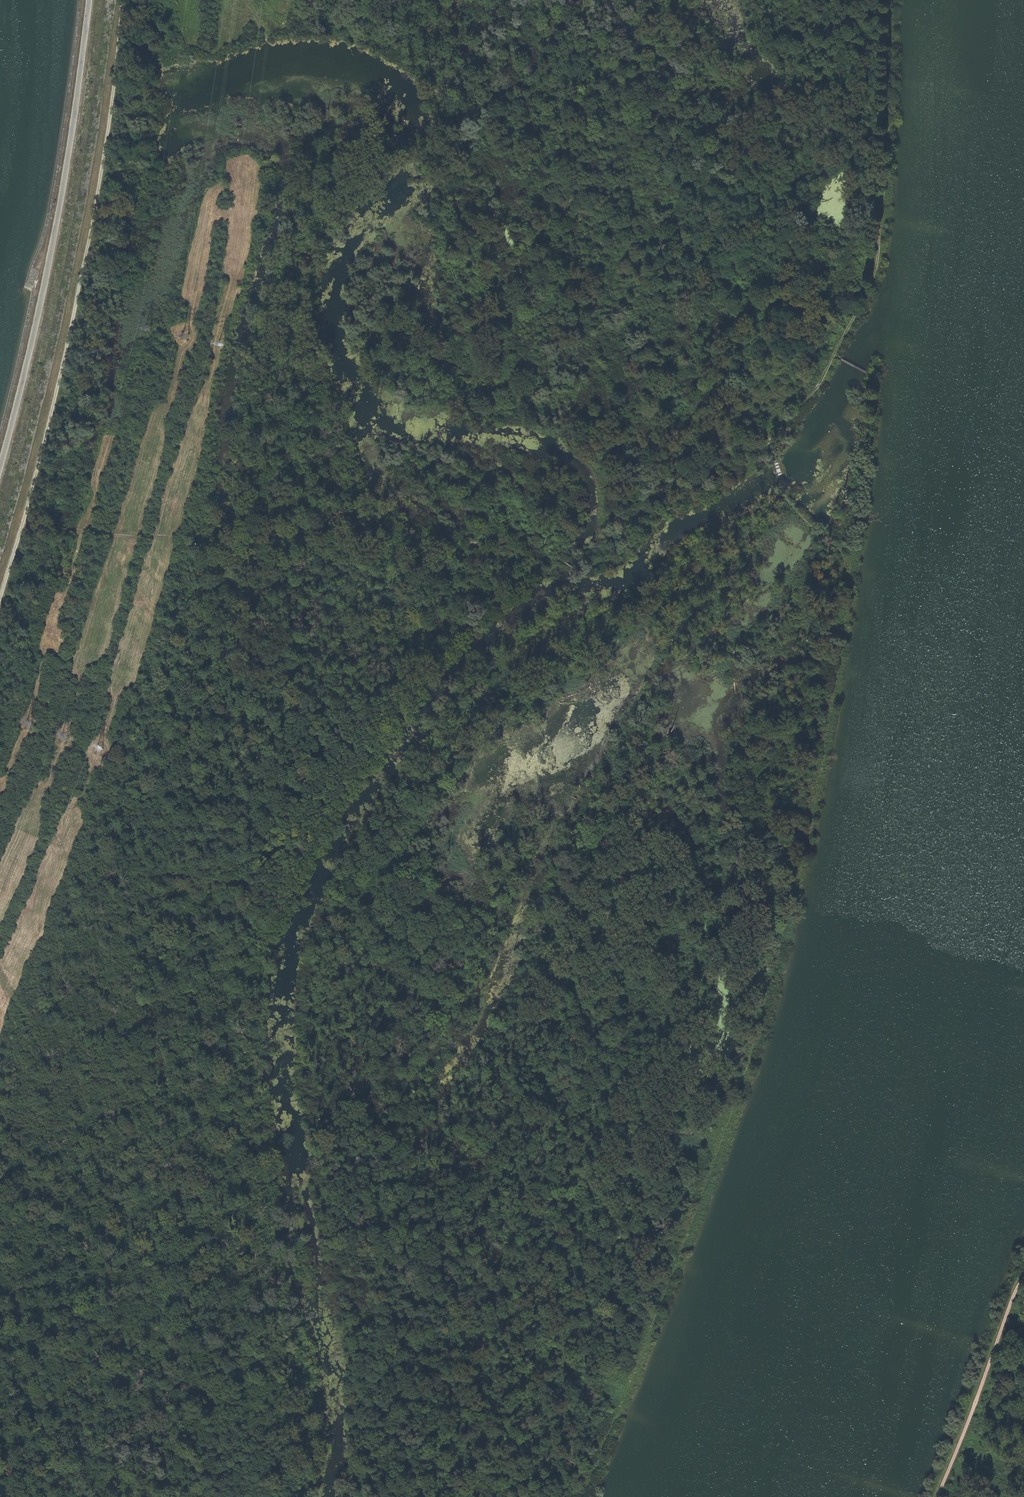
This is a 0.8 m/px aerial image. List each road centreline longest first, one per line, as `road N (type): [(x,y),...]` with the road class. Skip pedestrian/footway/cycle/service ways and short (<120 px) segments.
road 1 (track): [(0,597),(84,257),(120,0)]
road 2 (track): [(770,444),(823,376),(874,273),(890,0)]
road 3 (track): [(1023,1277),(939,1496)]

